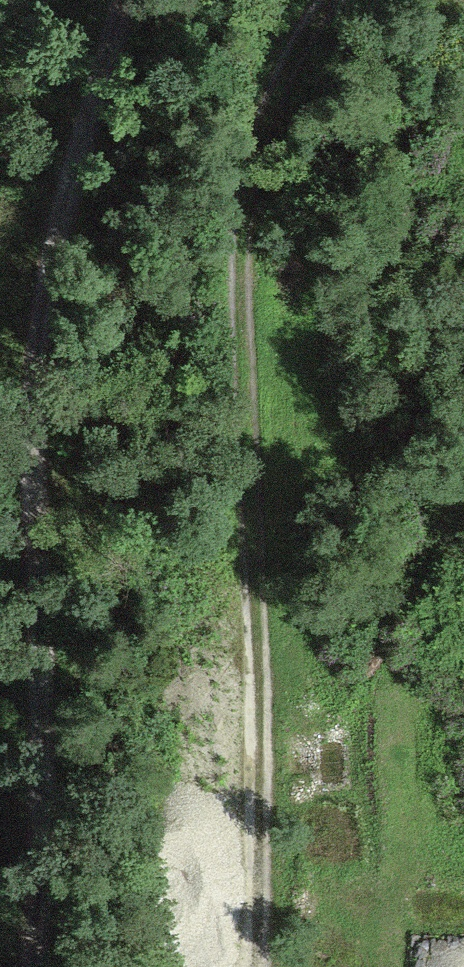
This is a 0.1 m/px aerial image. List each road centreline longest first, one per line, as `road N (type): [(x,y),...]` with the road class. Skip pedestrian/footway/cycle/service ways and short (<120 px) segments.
road 1 (track): [(260,966),(248,220),(267,112),(308,17),(326,0)]
road 2 (track): [(24,966),(49,722),(29,469),(47,301),(126,0)]

